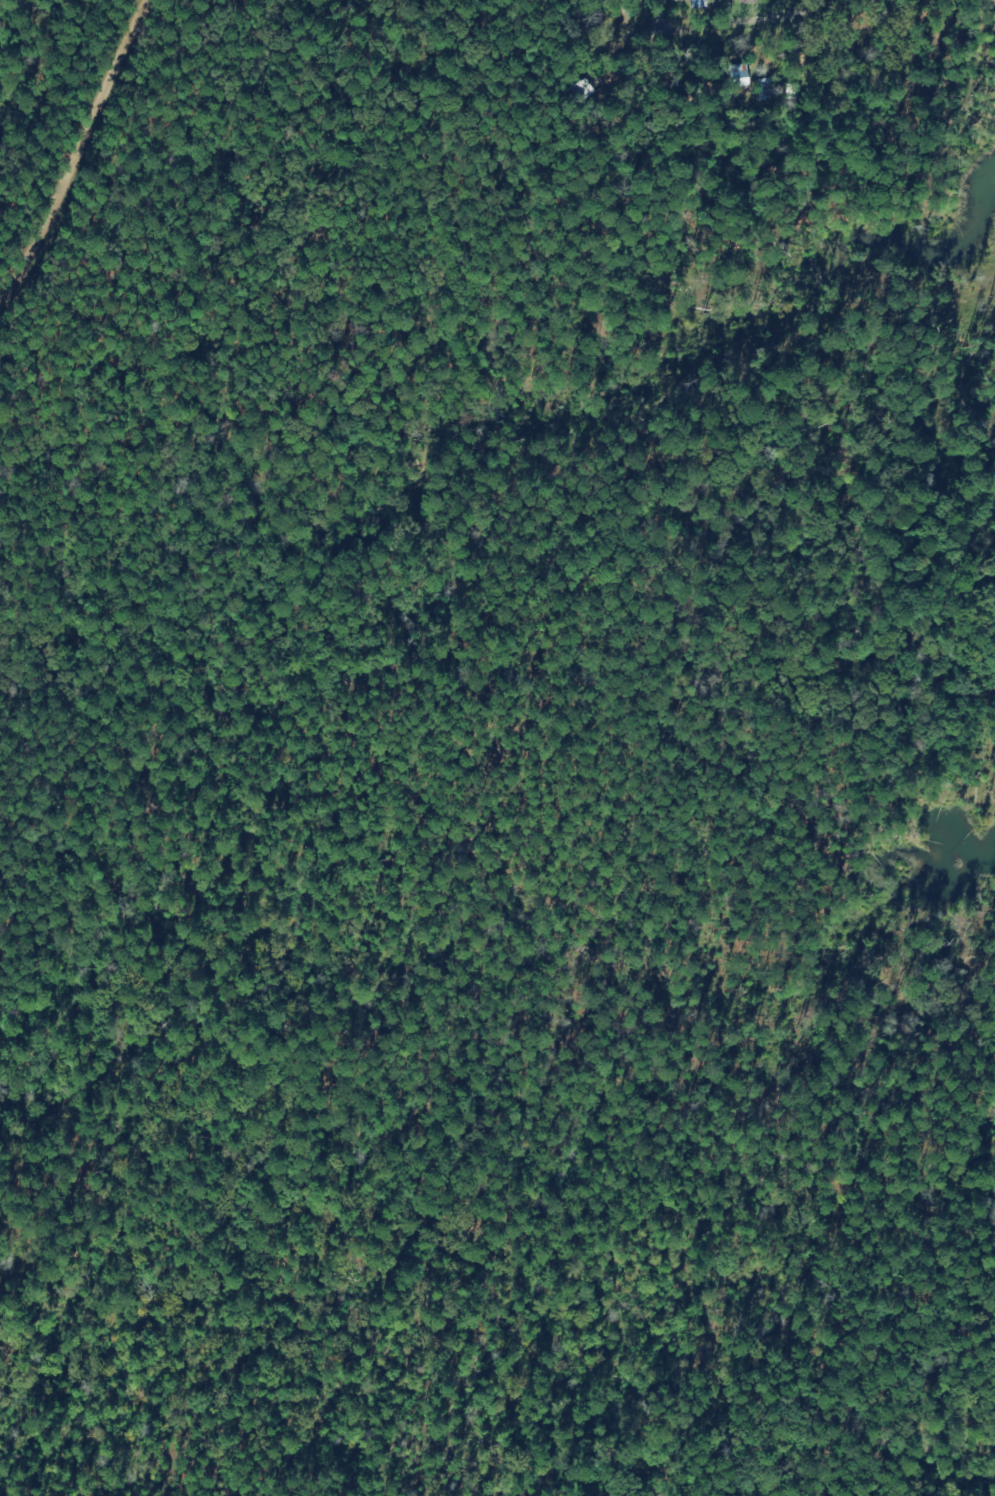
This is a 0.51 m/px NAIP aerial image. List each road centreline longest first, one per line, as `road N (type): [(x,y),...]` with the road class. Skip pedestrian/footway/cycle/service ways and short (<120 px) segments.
road 1 (residential): [(0,314),(152,0)]
road 2 (residential): [(662,0),(681,28),(703,37),(853,0)]

